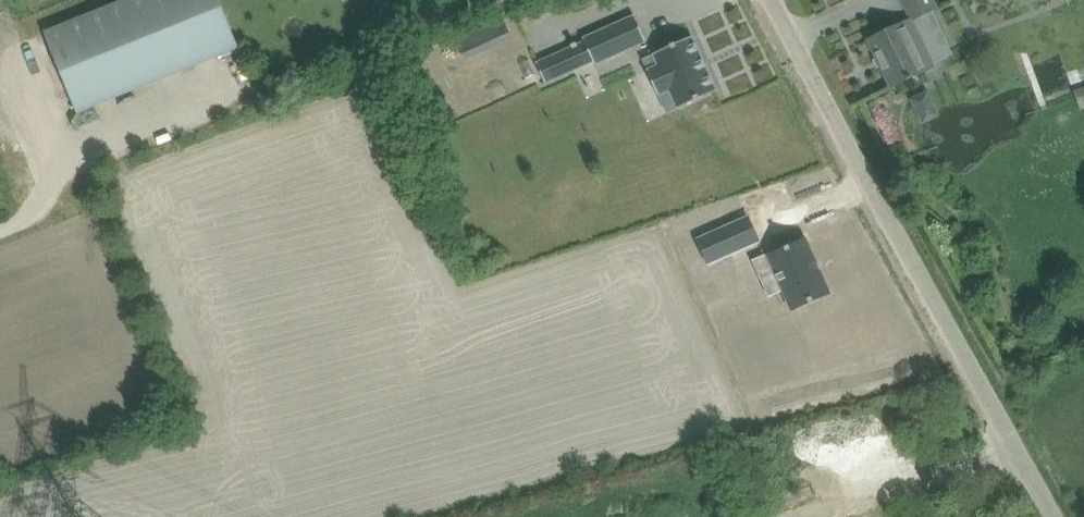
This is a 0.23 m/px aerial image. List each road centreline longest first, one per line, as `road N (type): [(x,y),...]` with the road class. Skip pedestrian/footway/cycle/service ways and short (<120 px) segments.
road 1 (unclassified): [(1057,516),(777,0)]

